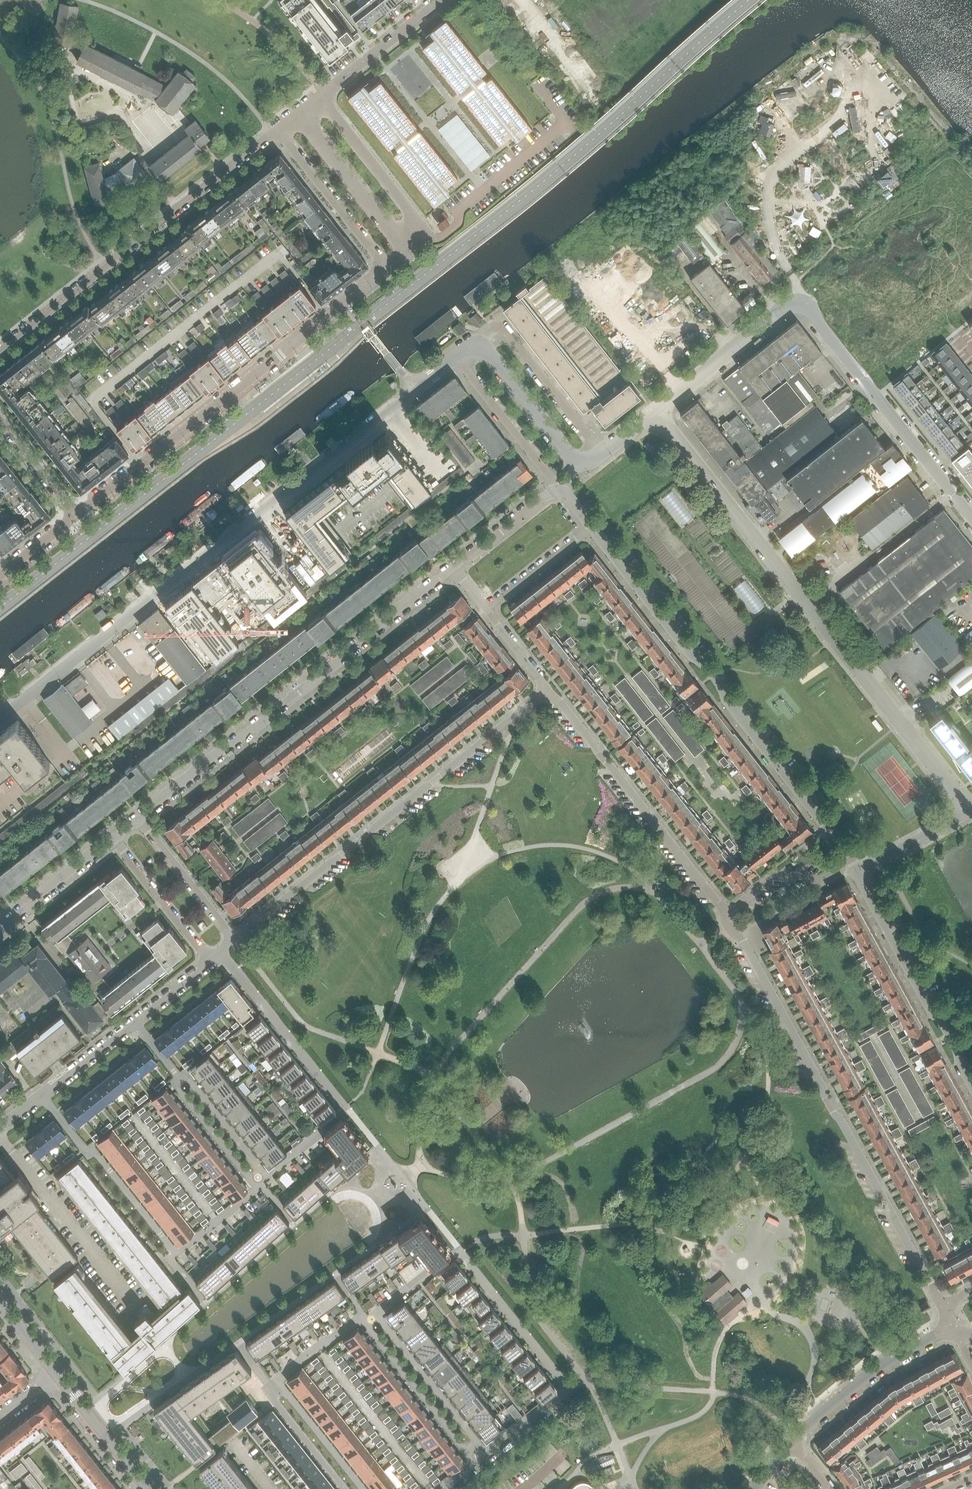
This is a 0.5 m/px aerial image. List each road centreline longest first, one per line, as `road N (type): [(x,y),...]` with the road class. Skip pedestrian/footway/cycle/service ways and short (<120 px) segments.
road 1 (residential): [(0,718),(457,357)]
road 2 (residential): [(969,810),(656,411)]
road 3 (residential): [(971,517),(805,302),(792,303),(656,411)]
road 4 (residential): [(943,1305),(724,912)]
road 5 (residential): [(852,863),(591,527)]
road 6 (residential): [(138,818),(453,569)]
road 7 (residential): [(233,938),(547,688)]
road 8 (residential): [(377,1316),(458,1252),(568,1389),(486,1453)]
road 9 (residential): [(0,350),(299,111)]
road 10 (residential): [(345,301),(75,514)]
road 11 (residential): [(258,1189),(178,1255),(39,1094)]
road 12 (residential): [(724,912),(547,688)]
road 13 (residential): [(85,1411),(160,1344),(189,1376),(103,1435)]
road 14 (residential): [(971,1087),(857,873)]
road 15 (residential): [(790,1442),(879,1365),(952,1324)]
road 16 (residential): [(220,951),(346,1108)]
road 17 (residential): [(600,452),(506,331),(497,327),(470,347)]
road 18 (residential): [(406,250),(422,237),(409,211),(318,97)]
road 19 (residential): [(359,1318),(475,1463)]
road 20 (residential): [(299,111),(406,250)]
road 21 (residential): [(486,1453),(377,1316)]
road 22 (residential): [(559,490),(457,357)]
road 23 (residential): [(577,463),(490,354),(470,347)]
road 24 (residential): [(442,0),(318,97)]
road 25 (residential): [(113,838),(208,960)]
road 26 (residential): [(233,938),(138,818)]
road 27 (residential): [(724,912),(773,875),(818,881),(852,863)]
road 28 (residential): [(175,1074),(175,1086),(258,1189)]
road 29 (residential): [(0,927),(113,838)]
road 30 (residential): [(344,1488),(266,1390),(278,1382)]
road 31 (residential): [(175,1074),(187,1078),(265,1177)]
road 32 (residential): [(278,1382),(362,1488)]
road 33 (residential): [(591,527),(486,609)]
road 34 (residential): [(453,569),(559,490)]
road 35 (residential): [(857,873),(969,810)]
road 36 (residential): [(75,514),(0,420)]

